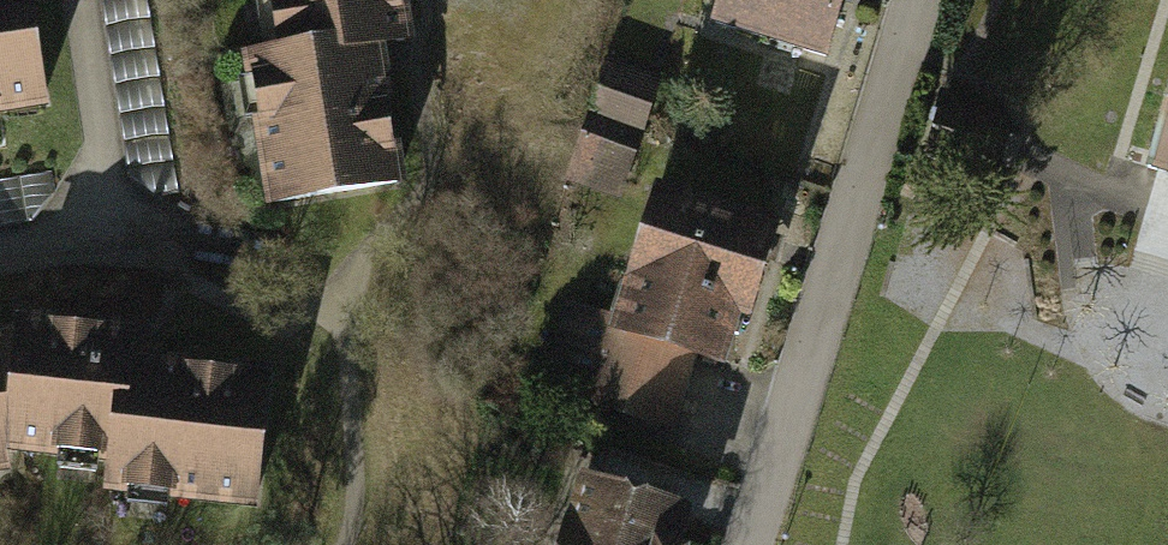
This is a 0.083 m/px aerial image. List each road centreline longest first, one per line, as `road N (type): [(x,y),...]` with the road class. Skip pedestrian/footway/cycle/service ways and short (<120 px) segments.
road 1 (residential): [(750,544),(916,0)]

